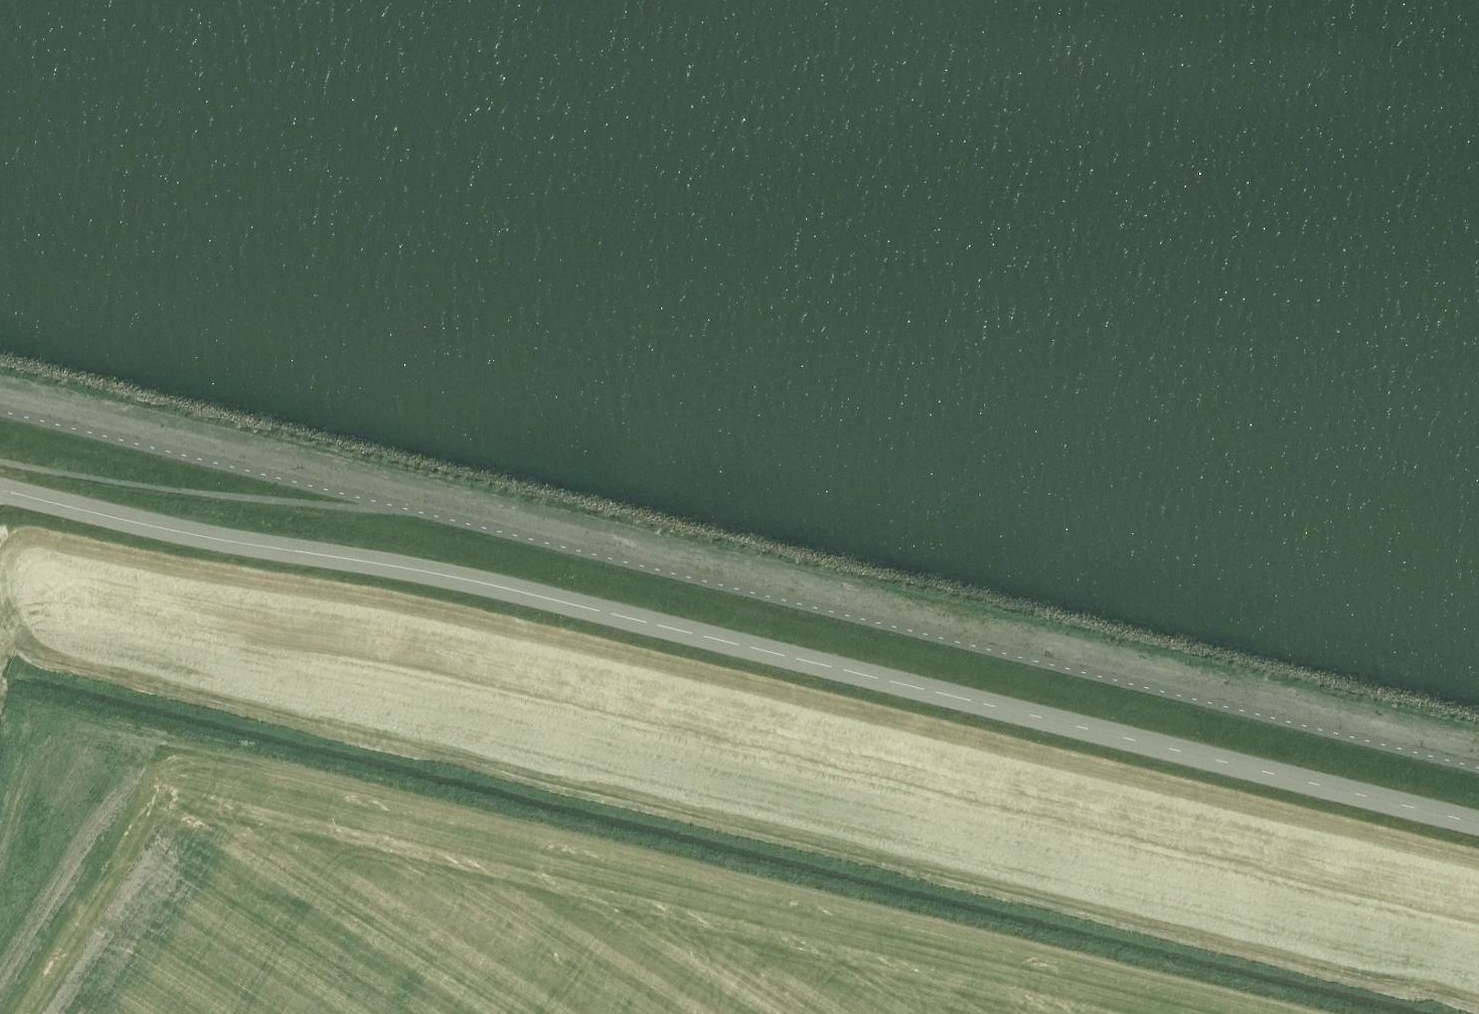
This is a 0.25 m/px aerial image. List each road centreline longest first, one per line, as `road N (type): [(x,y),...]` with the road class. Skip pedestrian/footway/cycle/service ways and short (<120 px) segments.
road 1 (tertiary): [(1478,828),(438,576),(204,540),(0,492)]

